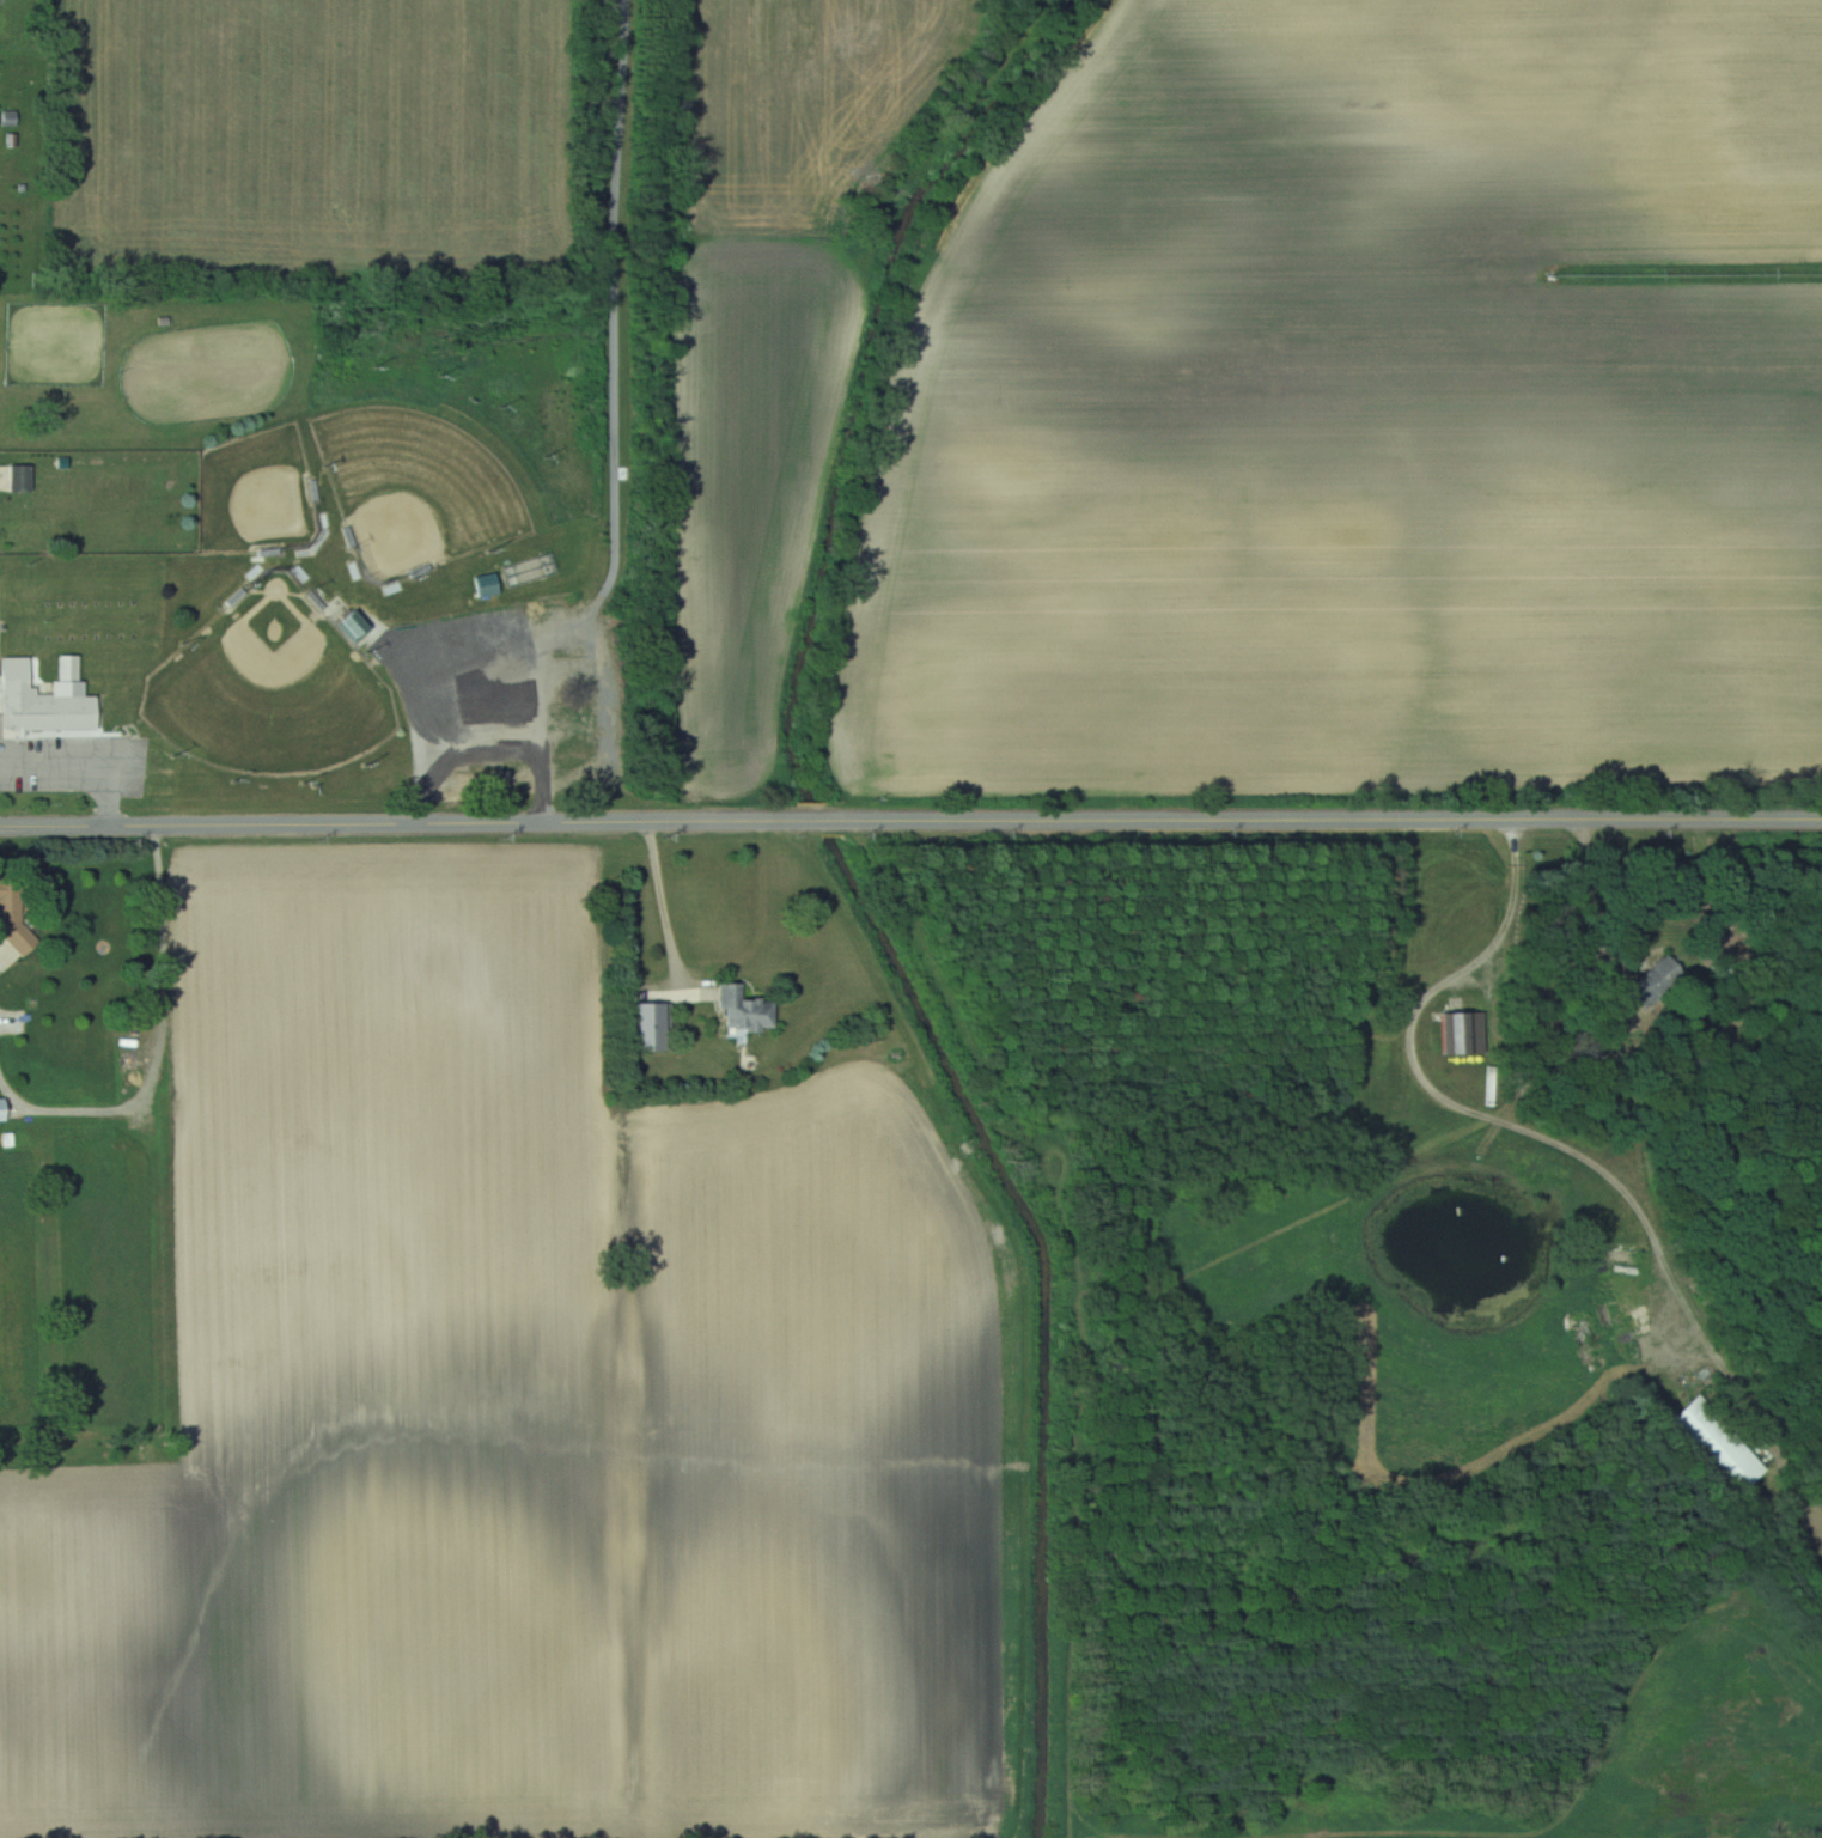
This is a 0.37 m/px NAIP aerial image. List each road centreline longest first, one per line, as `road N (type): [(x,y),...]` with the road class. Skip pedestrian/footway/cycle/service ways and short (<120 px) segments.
road 1 (residential): [(1821,817),(0,828)]

